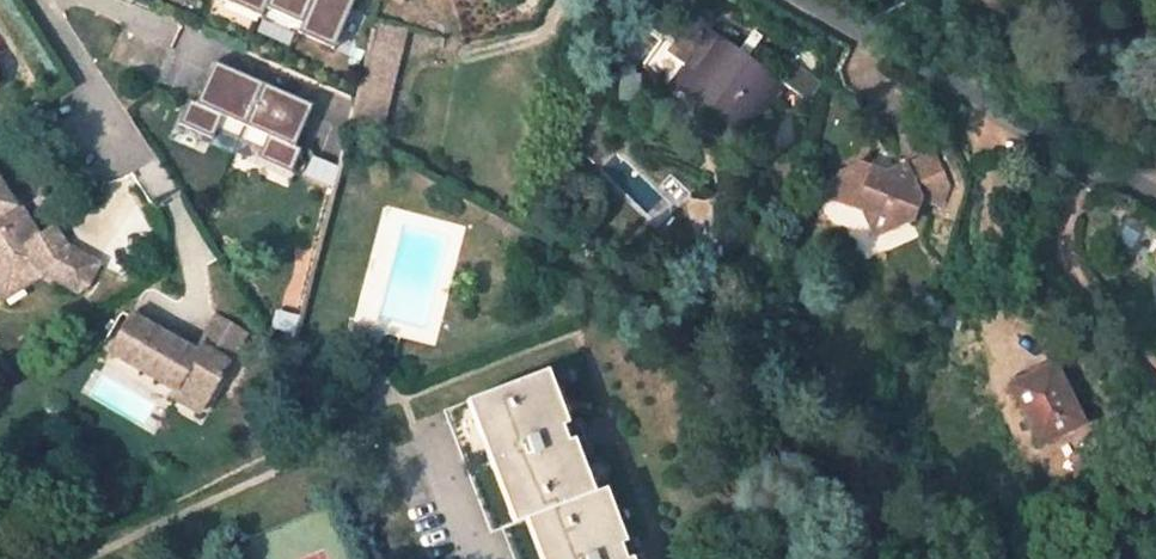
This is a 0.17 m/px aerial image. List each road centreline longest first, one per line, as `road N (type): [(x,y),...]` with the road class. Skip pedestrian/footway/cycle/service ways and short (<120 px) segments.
road 1 (residential): [(811,0),(1155,187)]

